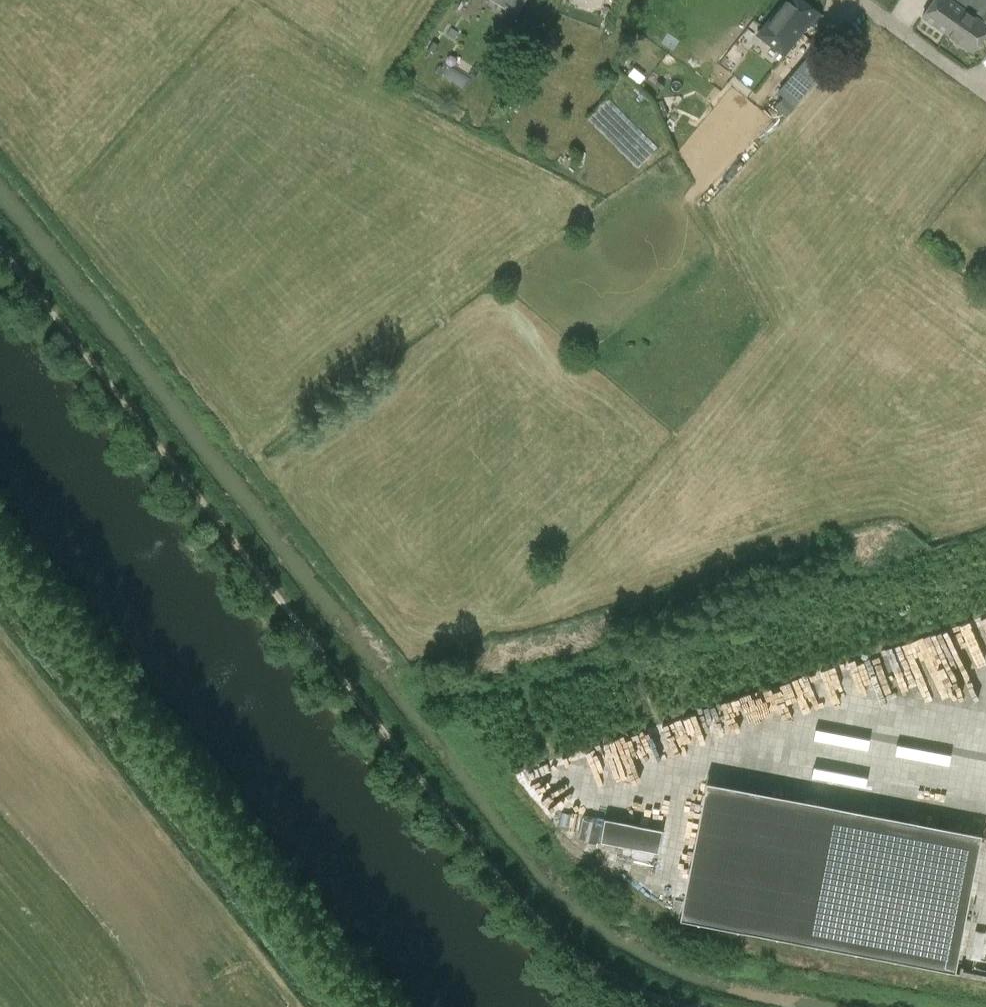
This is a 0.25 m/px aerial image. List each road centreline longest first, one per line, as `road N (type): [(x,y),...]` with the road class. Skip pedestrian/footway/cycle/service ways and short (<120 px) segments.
road 1 (unclassified): [(985,98),(847,0)]

